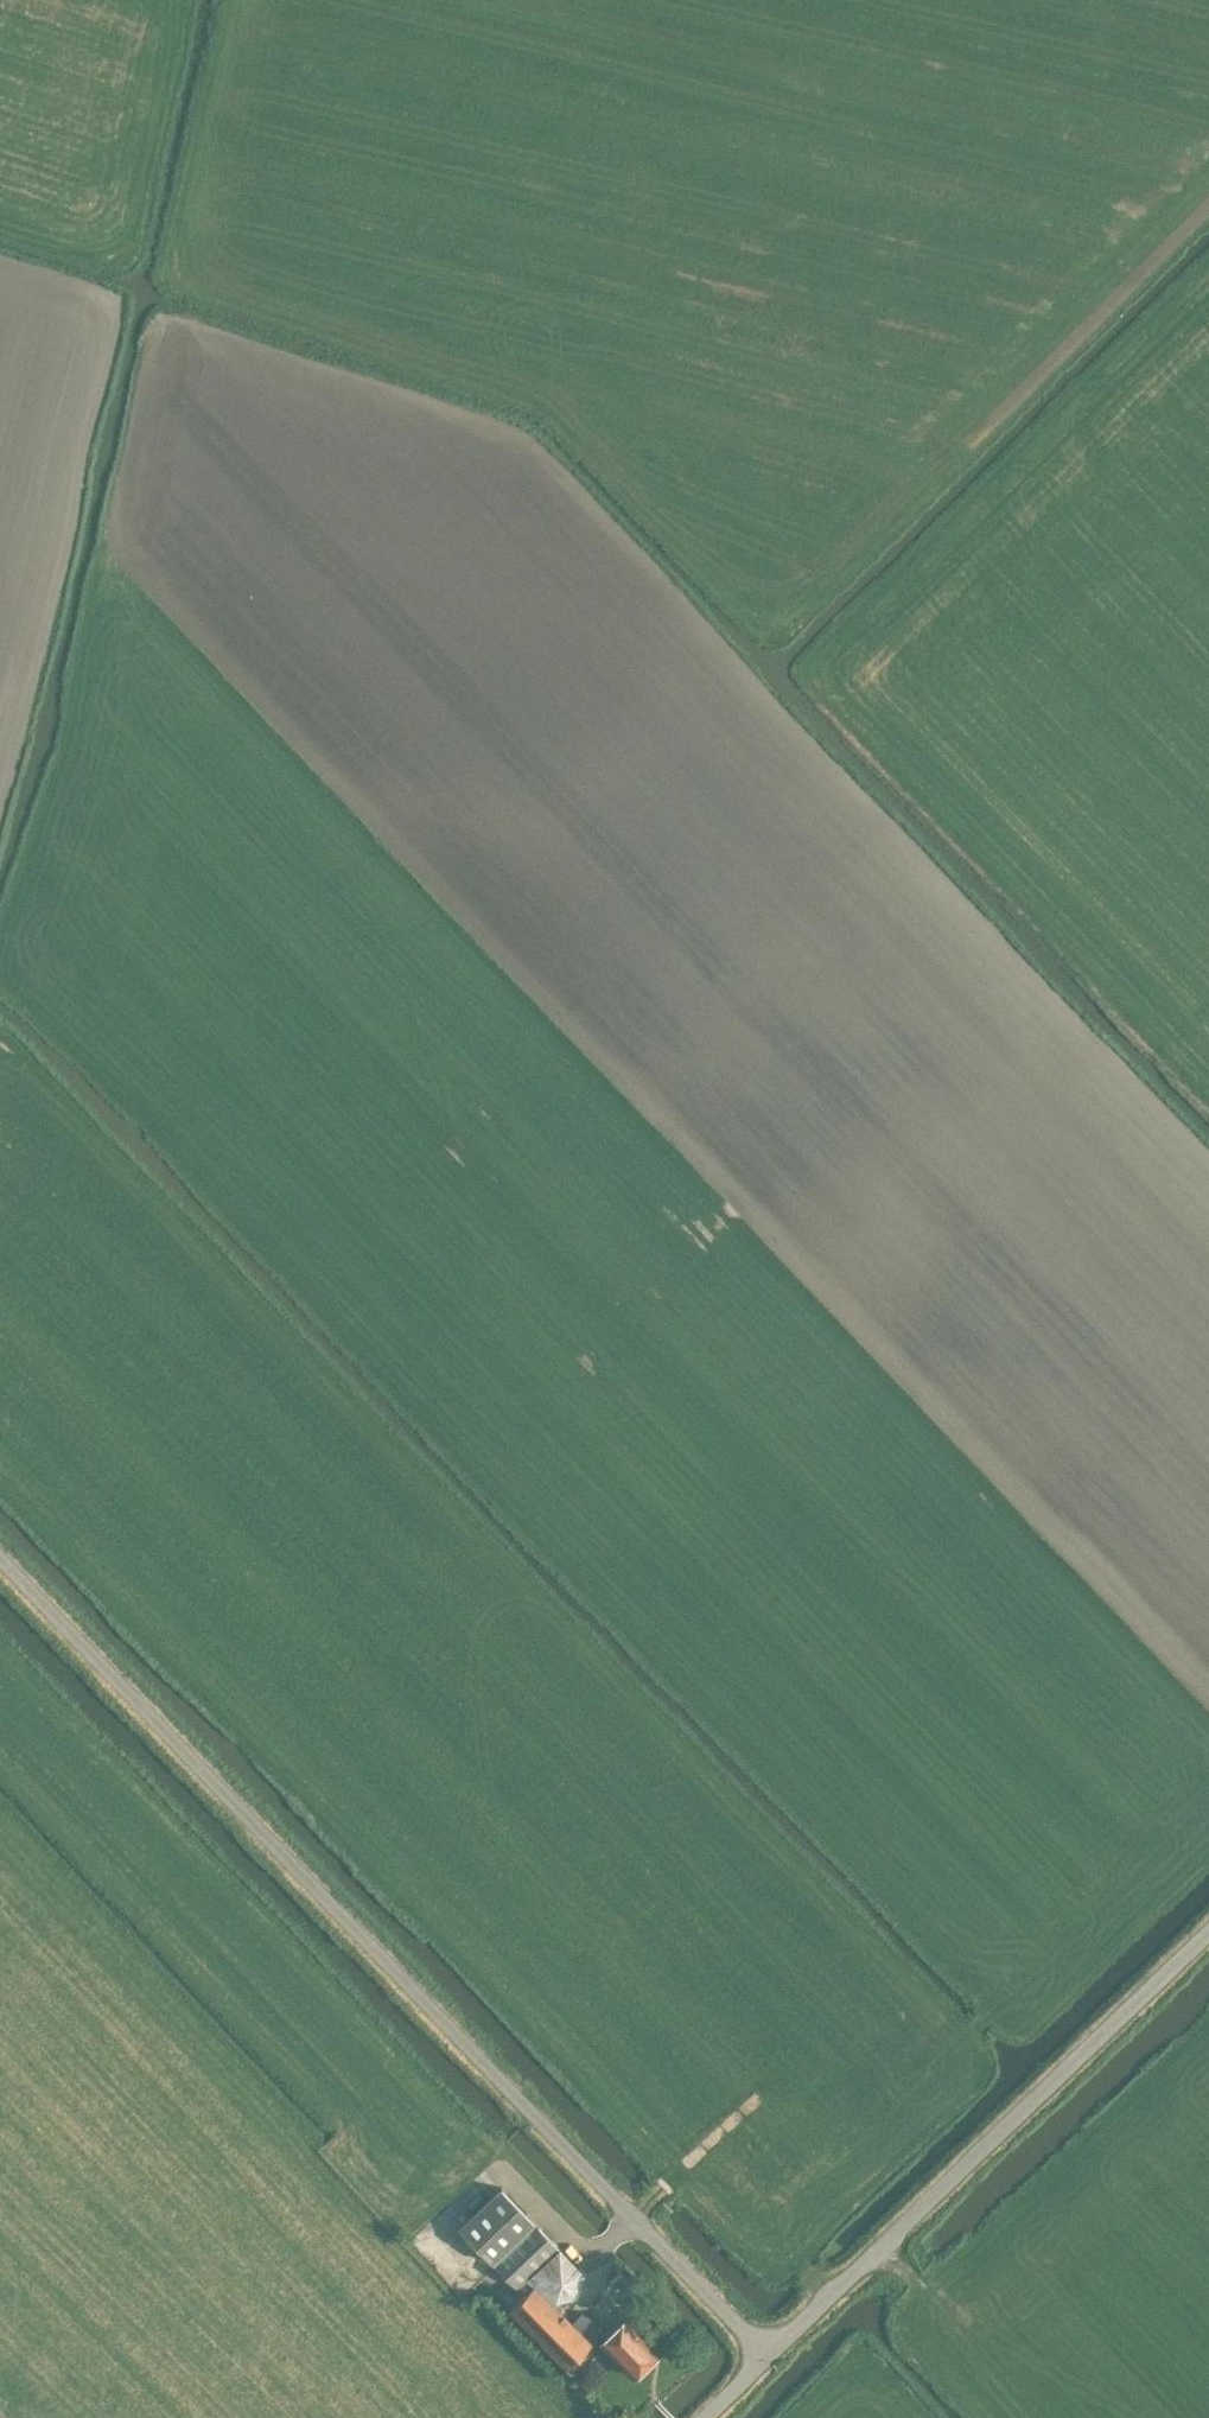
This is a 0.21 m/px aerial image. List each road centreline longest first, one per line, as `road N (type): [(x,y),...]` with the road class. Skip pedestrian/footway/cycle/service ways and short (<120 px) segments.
road 1 (unclassified): [(770,2351),(630,2219),(0,1561)]
road 2 (unclassified): [(770,2351),(1208,1932)]
road 3 (track): [(1008,2362),(877,2249)]

